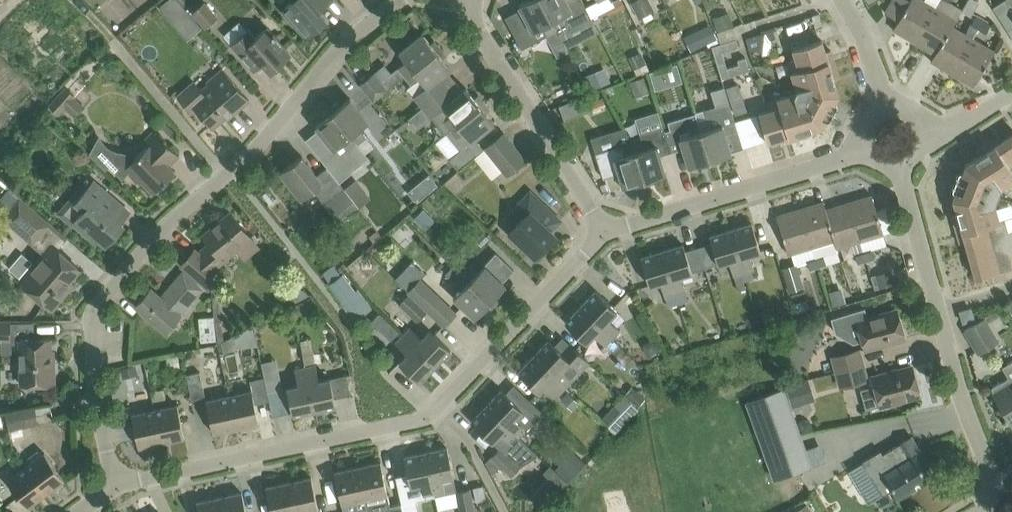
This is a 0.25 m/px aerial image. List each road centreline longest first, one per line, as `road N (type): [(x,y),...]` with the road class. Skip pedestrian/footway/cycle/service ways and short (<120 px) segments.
road 1 (residential): [(117,487),(99,400),(99,303),(174,216),(243,162),(348,43),(398,0)]
road 2 (residential): [(117,487),(425,421),(603,234)]
road 3 (residential): [(981,511),(992,478),(959,391),(901,164)]
road 4 (residential): [(603,234),(866,150)]
road 5 (residential): [(603,234),(466,0)]

